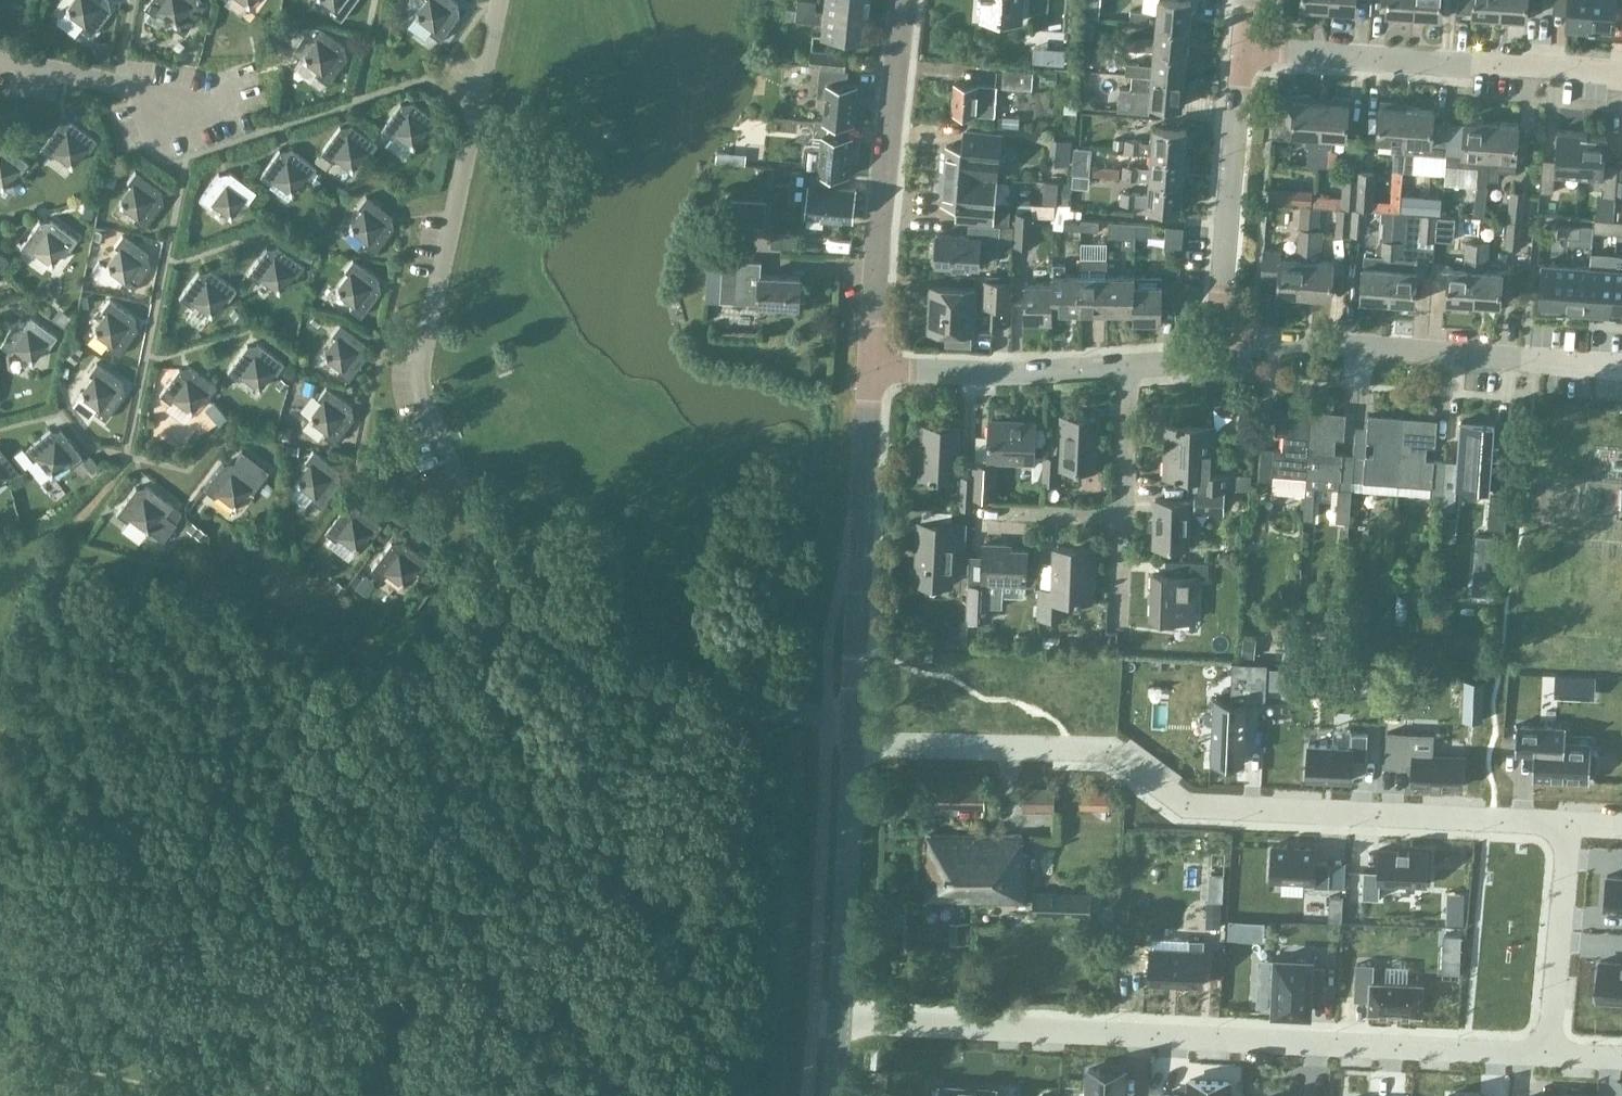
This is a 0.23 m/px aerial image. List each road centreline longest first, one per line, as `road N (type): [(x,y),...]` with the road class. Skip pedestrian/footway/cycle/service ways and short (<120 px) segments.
road 1 (residential): [(857,742),(1113,754),(1190,808),(1568,826)]
road 2 (residential): [(838,1018),(1553,1056)]
road 3 (residential): [(1621,367),(1217,340)]
road 4 (residential): [(1621,78),(1243,51)]
road 5 (tertiary): [(857,742),(876,368)]
road 6 (tertiary): [(876,368),(906,0)]
road 7 (residential): [(1217,340),(1243,51)]
road 8 (tertiary): [(838,1018),(857,742)]
road 9 (residential): [(876,368),(1128,365)]
road 10 (residential): [(1553,1056),(1568,826)]
road 11 (residential): [(1125,514),(1128,365)]
road 12 (residential): [(1125,514),(1000,515)]

